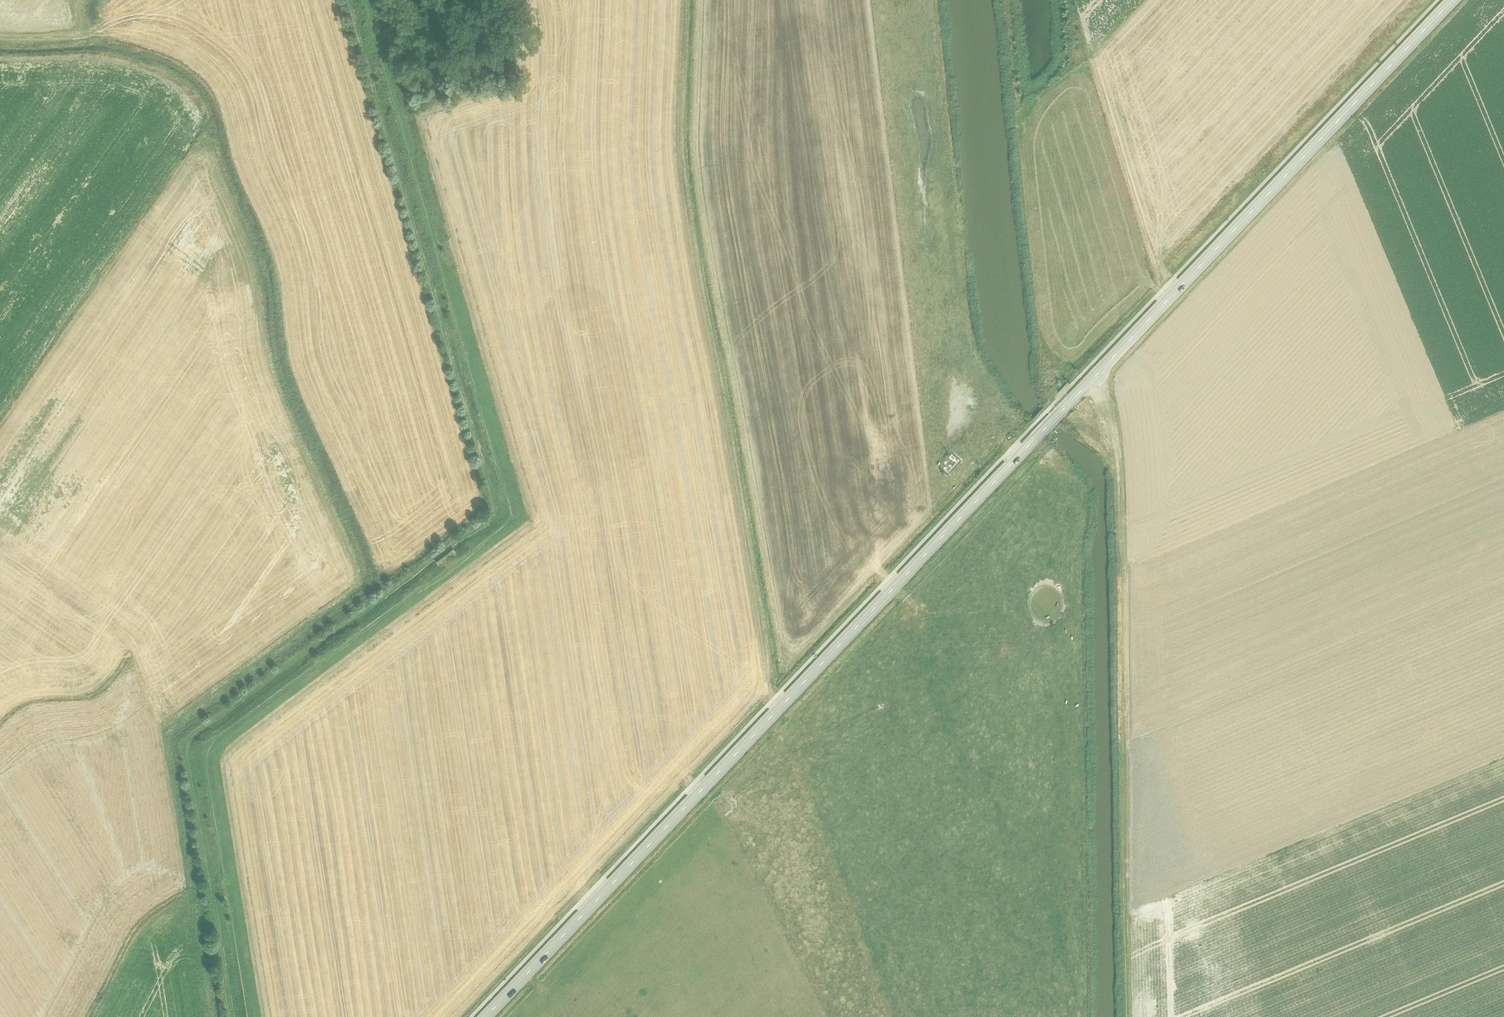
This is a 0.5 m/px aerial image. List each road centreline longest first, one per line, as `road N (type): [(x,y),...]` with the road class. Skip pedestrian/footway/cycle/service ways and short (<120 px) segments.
road 1 (tertiary): [(1453,0),(486,1016)]
road 2 (track): [(238,1016),(195,774),(202,734),(419,566),(494,519),(497,508),(351,0)]
road 3 (track): [(1128,1016),(1121,456),(1109,407),(1091,381)]
road 4 (track): [(928,0),(965,329),(993,395),(999,435),(1013,448)]

